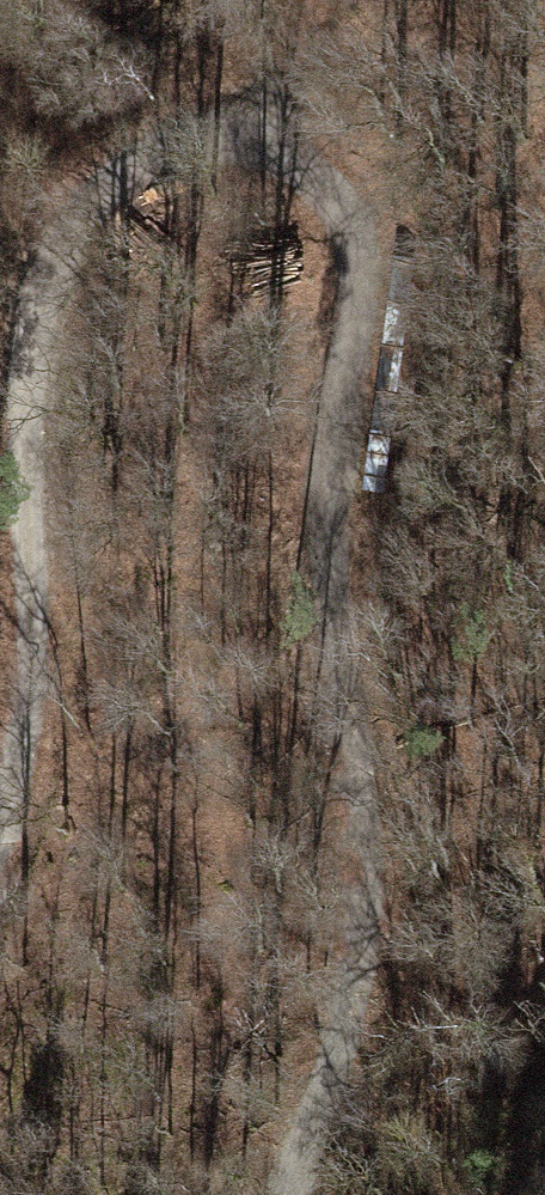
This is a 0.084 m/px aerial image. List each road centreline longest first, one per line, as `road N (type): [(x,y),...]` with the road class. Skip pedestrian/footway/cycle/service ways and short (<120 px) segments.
road 1 (track): [(266,132),(328,182),(356,219),(366,255),(330,516),(350,722),(360,999),(293,1194)]
road 2 (track): [(0,812),(26,693),(33,374),(66,223),(101,176),(163,142),(266,132)]

